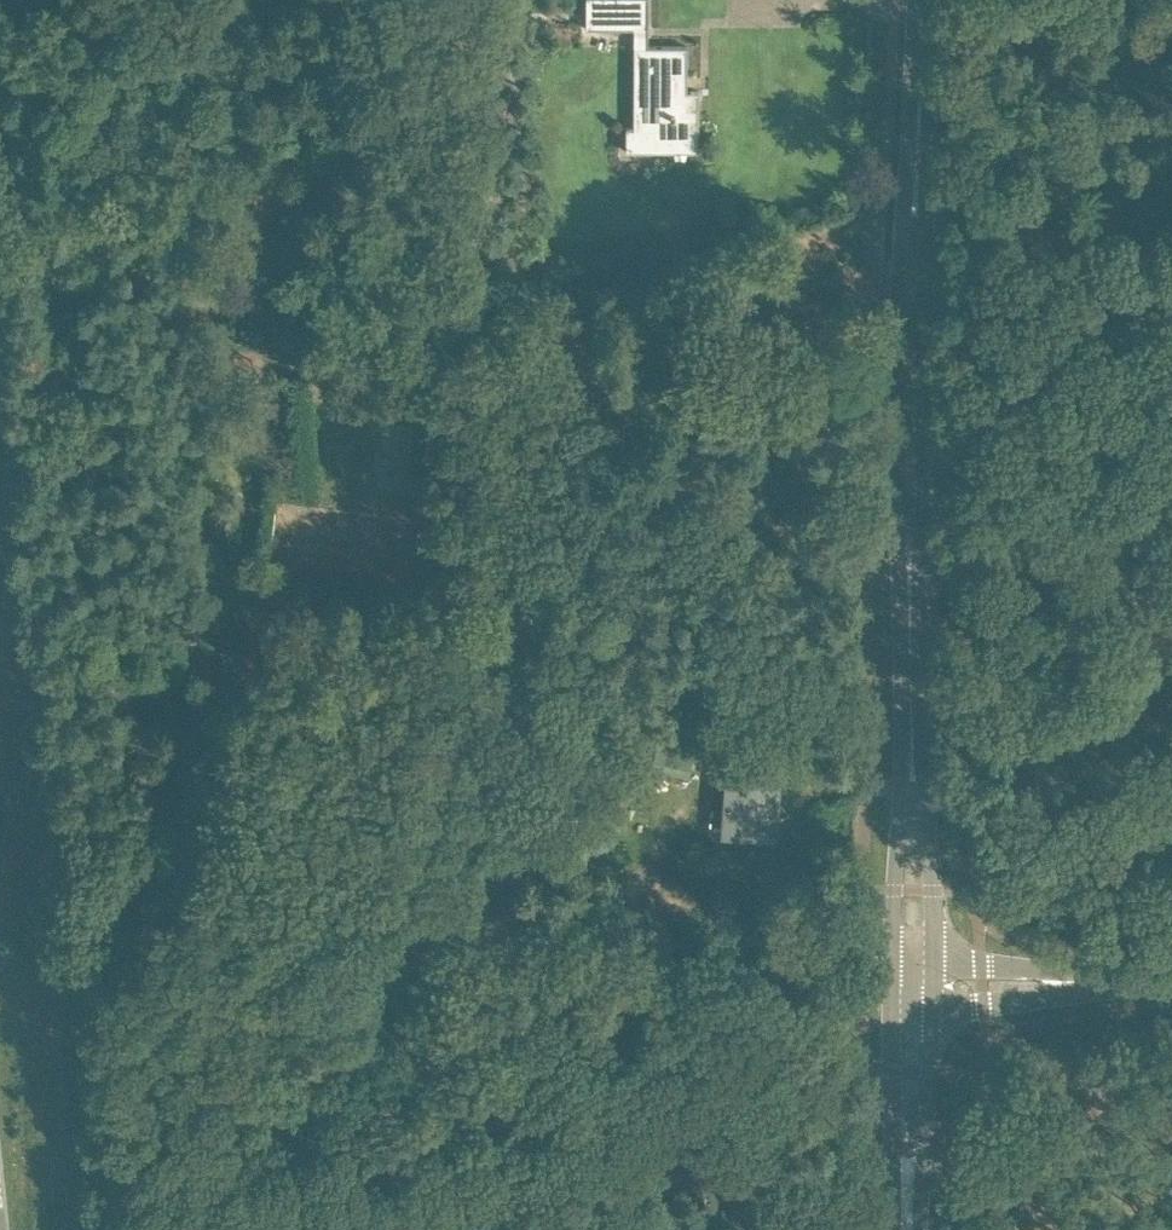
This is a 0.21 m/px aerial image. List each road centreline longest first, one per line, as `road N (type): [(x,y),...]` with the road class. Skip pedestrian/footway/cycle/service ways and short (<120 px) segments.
road 1 (tertiary): [(911,985),(922,0)]
road 2 (tertiary): [(911,985),(1171,976)]
road 3 (tertiary): [(909,1229),(911,985)]

